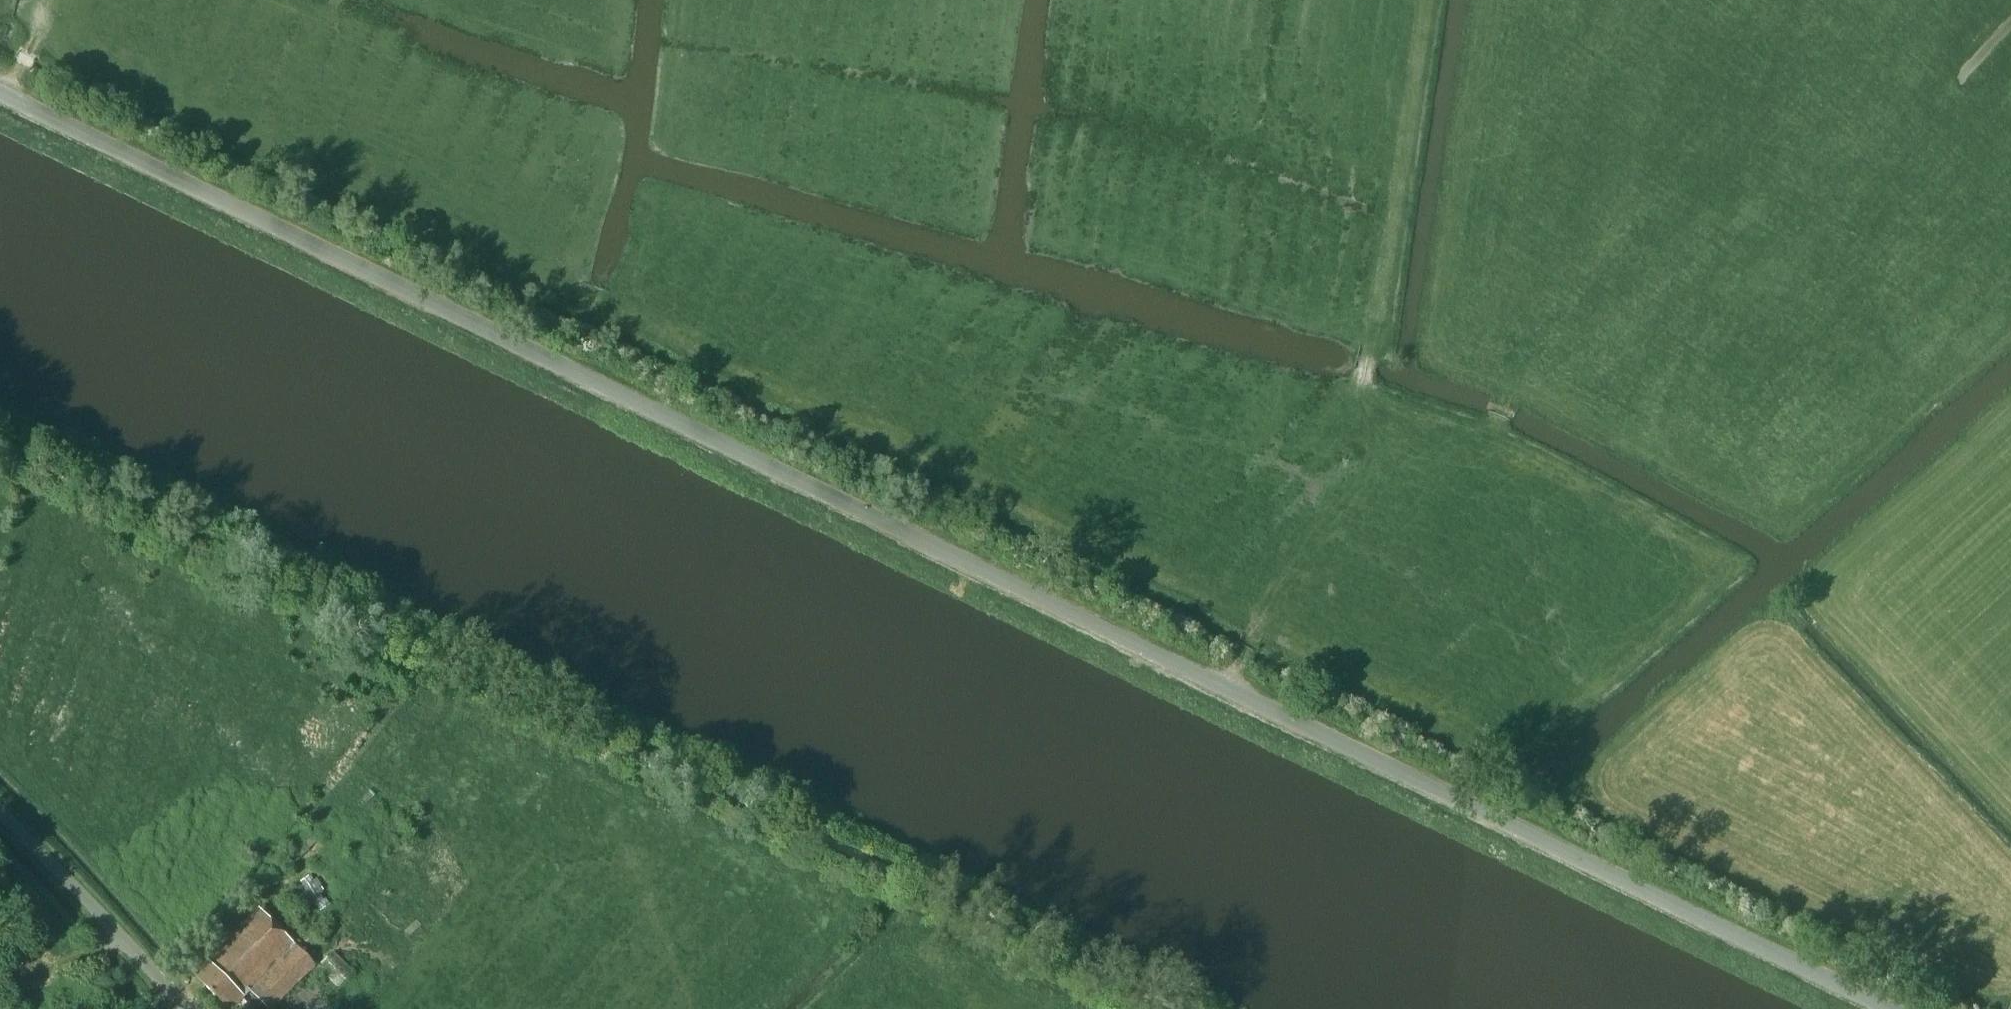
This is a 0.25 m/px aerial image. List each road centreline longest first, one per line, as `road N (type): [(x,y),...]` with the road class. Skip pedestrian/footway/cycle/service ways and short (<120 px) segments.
road 1 (unclassified): [(1886,1008),(0,96)]
road 2 (unclassified): [(182,1008),(0,810)]

